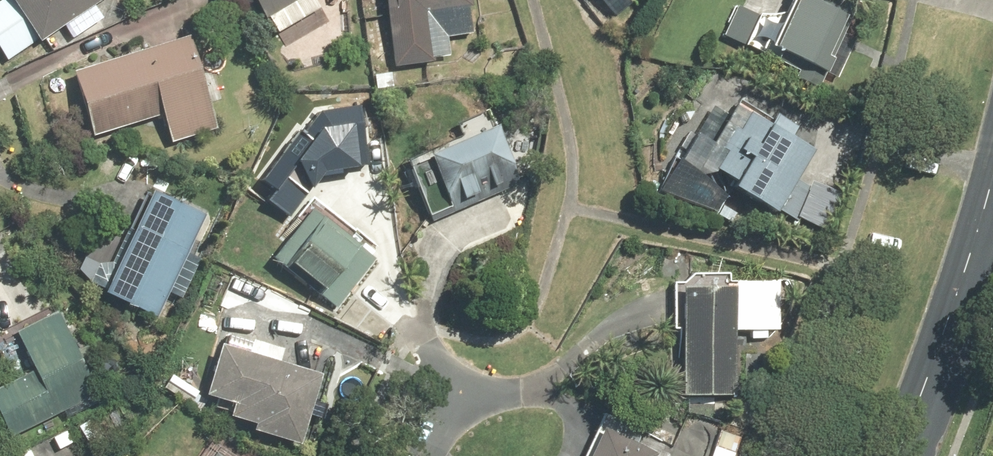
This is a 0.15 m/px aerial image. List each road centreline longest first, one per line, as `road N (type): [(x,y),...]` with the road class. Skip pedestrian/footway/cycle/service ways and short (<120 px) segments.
road 1 (secondary): [(897,455),(992,189)]

